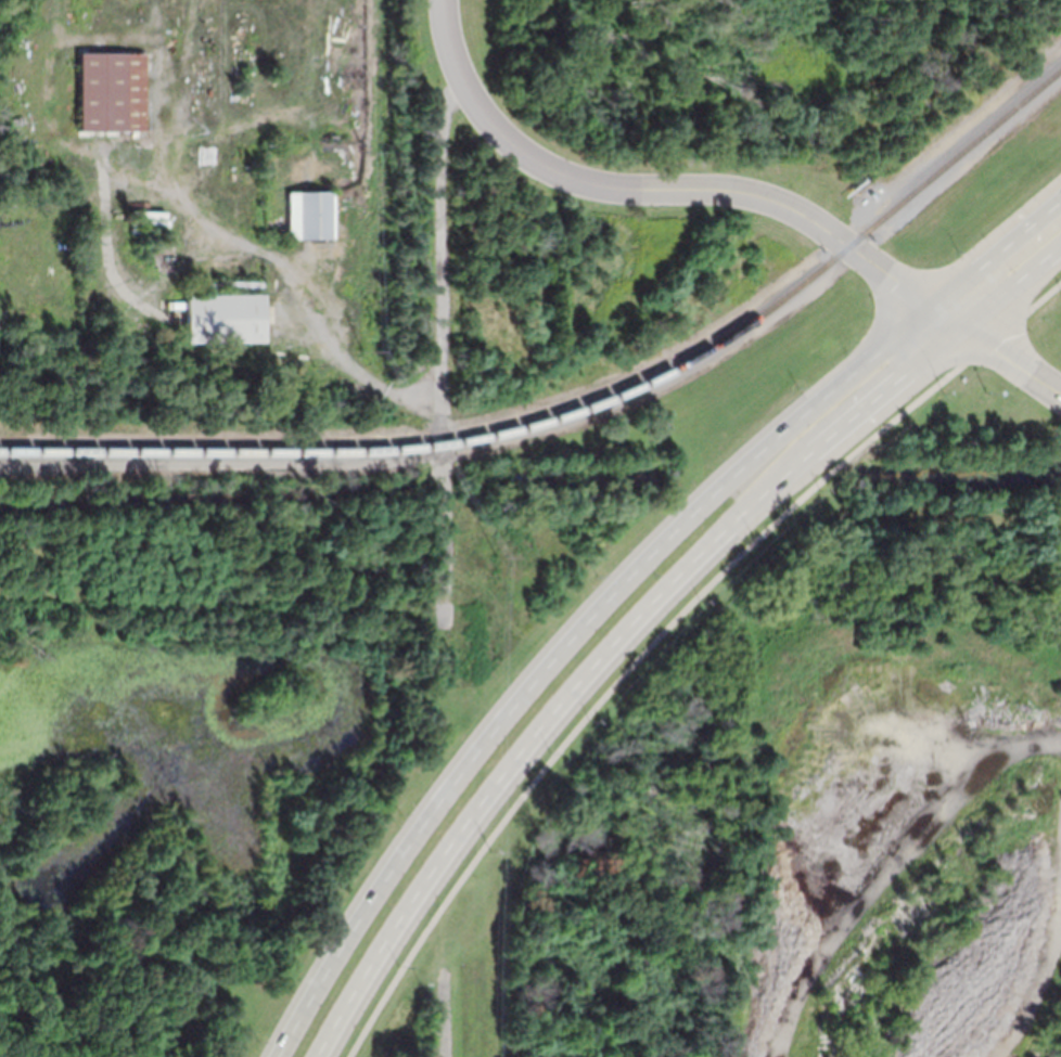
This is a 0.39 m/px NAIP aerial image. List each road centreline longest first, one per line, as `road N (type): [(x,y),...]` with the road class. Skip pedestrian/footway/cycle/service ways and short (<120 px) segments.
road 1 (primary): [(1060,196),(737,471),(571,636),(422,824),(275,1056)]
road 2 (primary): [(314,1056),(447,847),(595,659),(759,494),(1060,243)]
road 3 (residential): [(438,0),(462,89),(509,146),(566,176),(632,186),(713,183),(787,207),(966,325)]
road 4 (residential): [(440,629),(437,125),(445,103),(462,89)]

